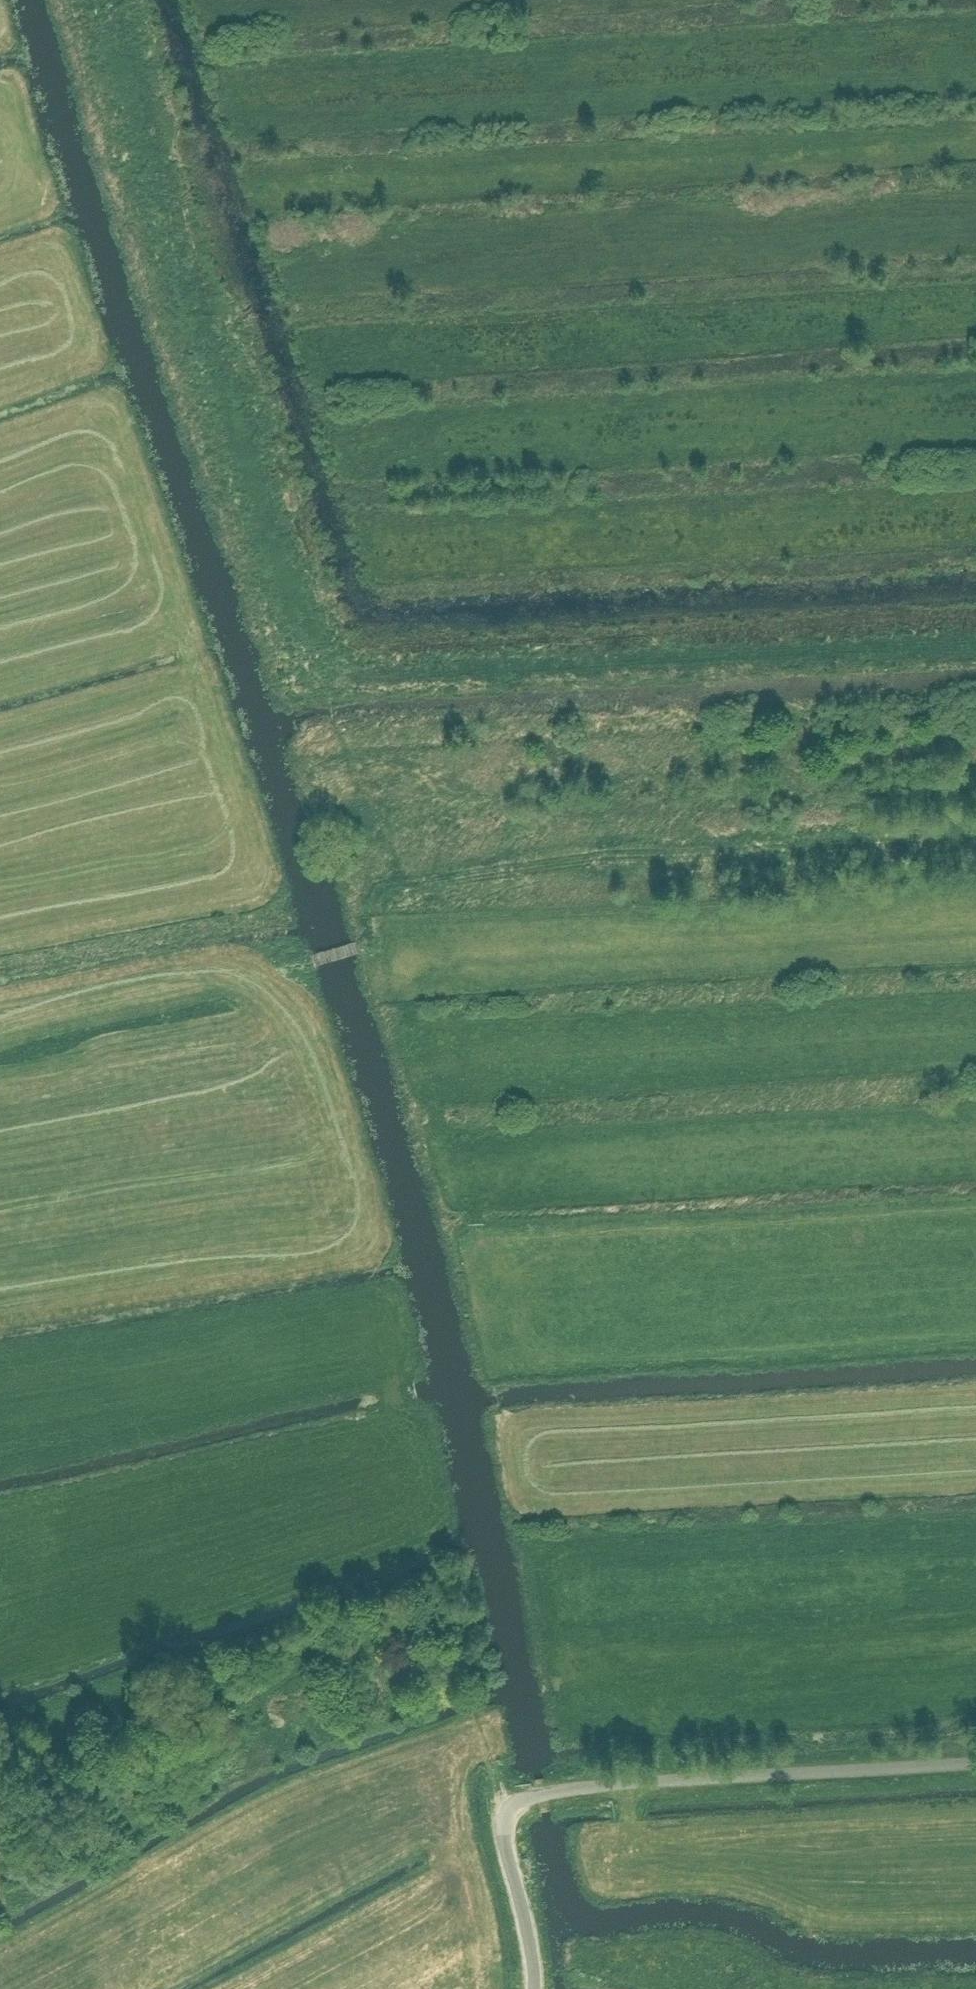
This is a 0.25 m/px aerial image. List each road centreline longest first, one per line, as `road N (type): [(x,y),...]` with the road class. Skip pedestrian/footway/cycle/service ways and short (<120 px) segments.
road 1 (unclassified): [(535,1988),(502,1829),(513,1803),(644,1781),(975,1763)]

